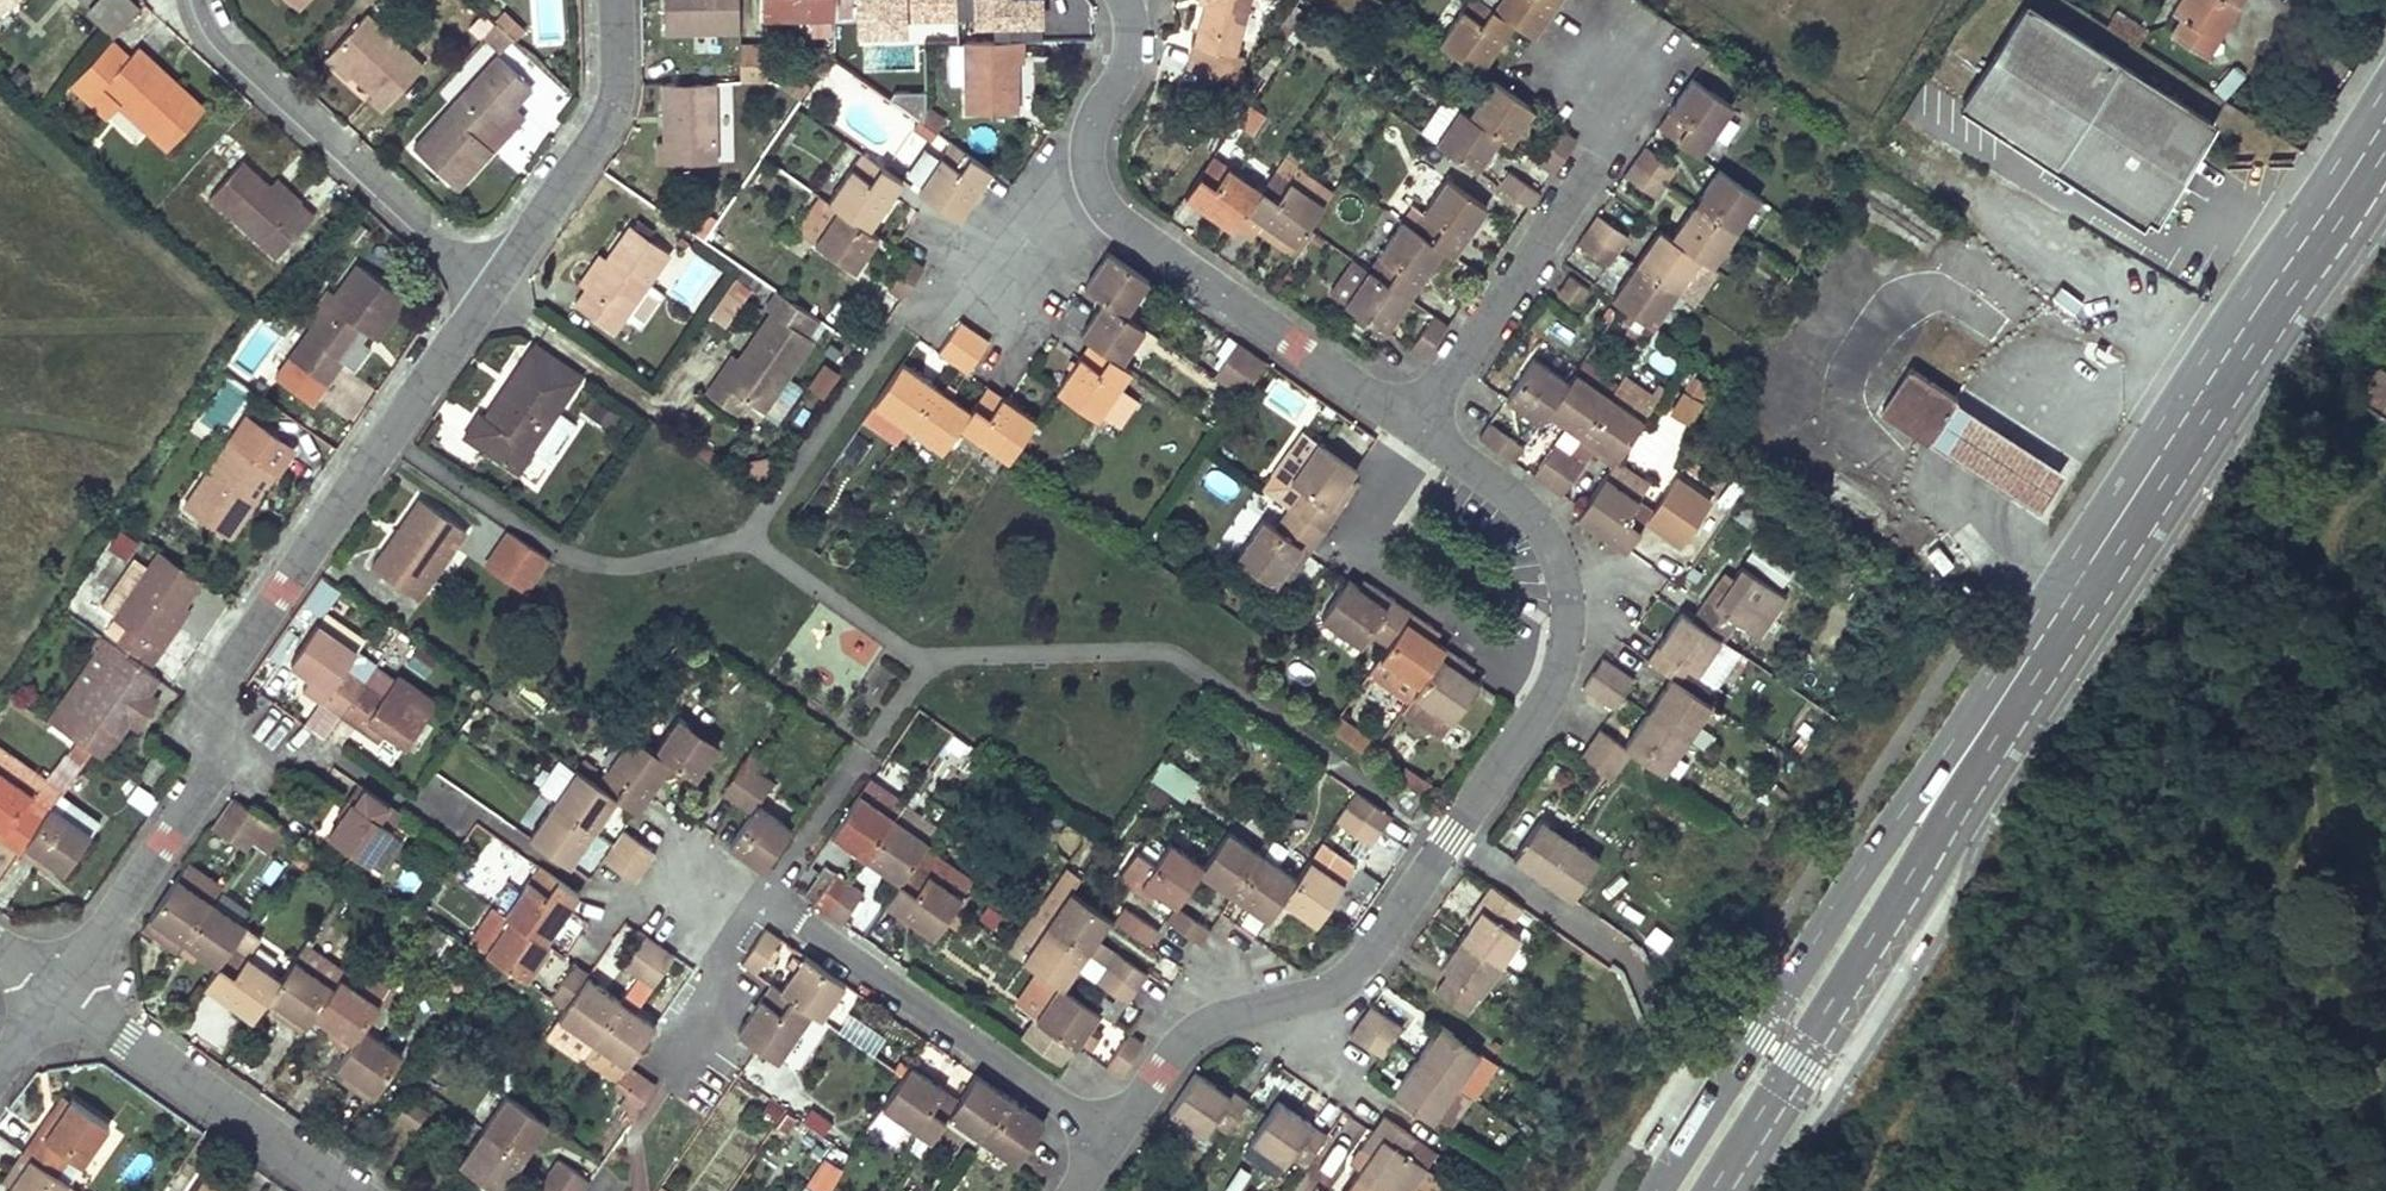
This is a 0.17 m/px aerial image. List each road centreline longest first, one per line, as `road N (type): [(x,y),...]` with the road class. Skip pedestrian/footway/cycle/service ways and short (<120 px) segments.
road 1 (residential): [(1071,1190),(1192,1031),(1234,1009),(1326,988),(1371,953),(1537,717),(1559,668),(1563,619),(1542,534),(1513,496),(1106,215),(1089,140),(1127,48),(1119,0)]
road 2 (primary): [(2385,74),(1657,1190)]
road 3 (primary): [(1723,1190),(2385,159)]
road 4 (residential): [(487,285),(208,693),(218,766)]
road 5 (residential): [(487,285),(418,238),(210,44),(190,0)]
road 6 (residential): [(348,1190),(55,993)]
road 7 (residential): [(613,0),(618,77),(607,121),(487,285)]
road 8 (residential): [(55,993),(218,766)]

